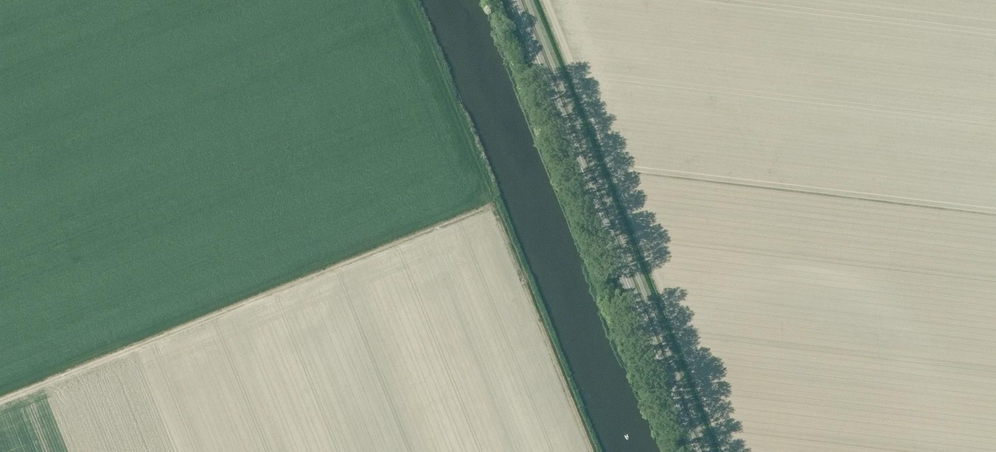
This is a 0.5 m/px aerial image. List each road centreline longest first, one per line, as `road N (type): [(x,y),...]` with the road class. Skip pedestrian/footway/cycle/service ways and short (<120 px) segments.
road 1 (tertiary): [(696,451),(514,0)]

